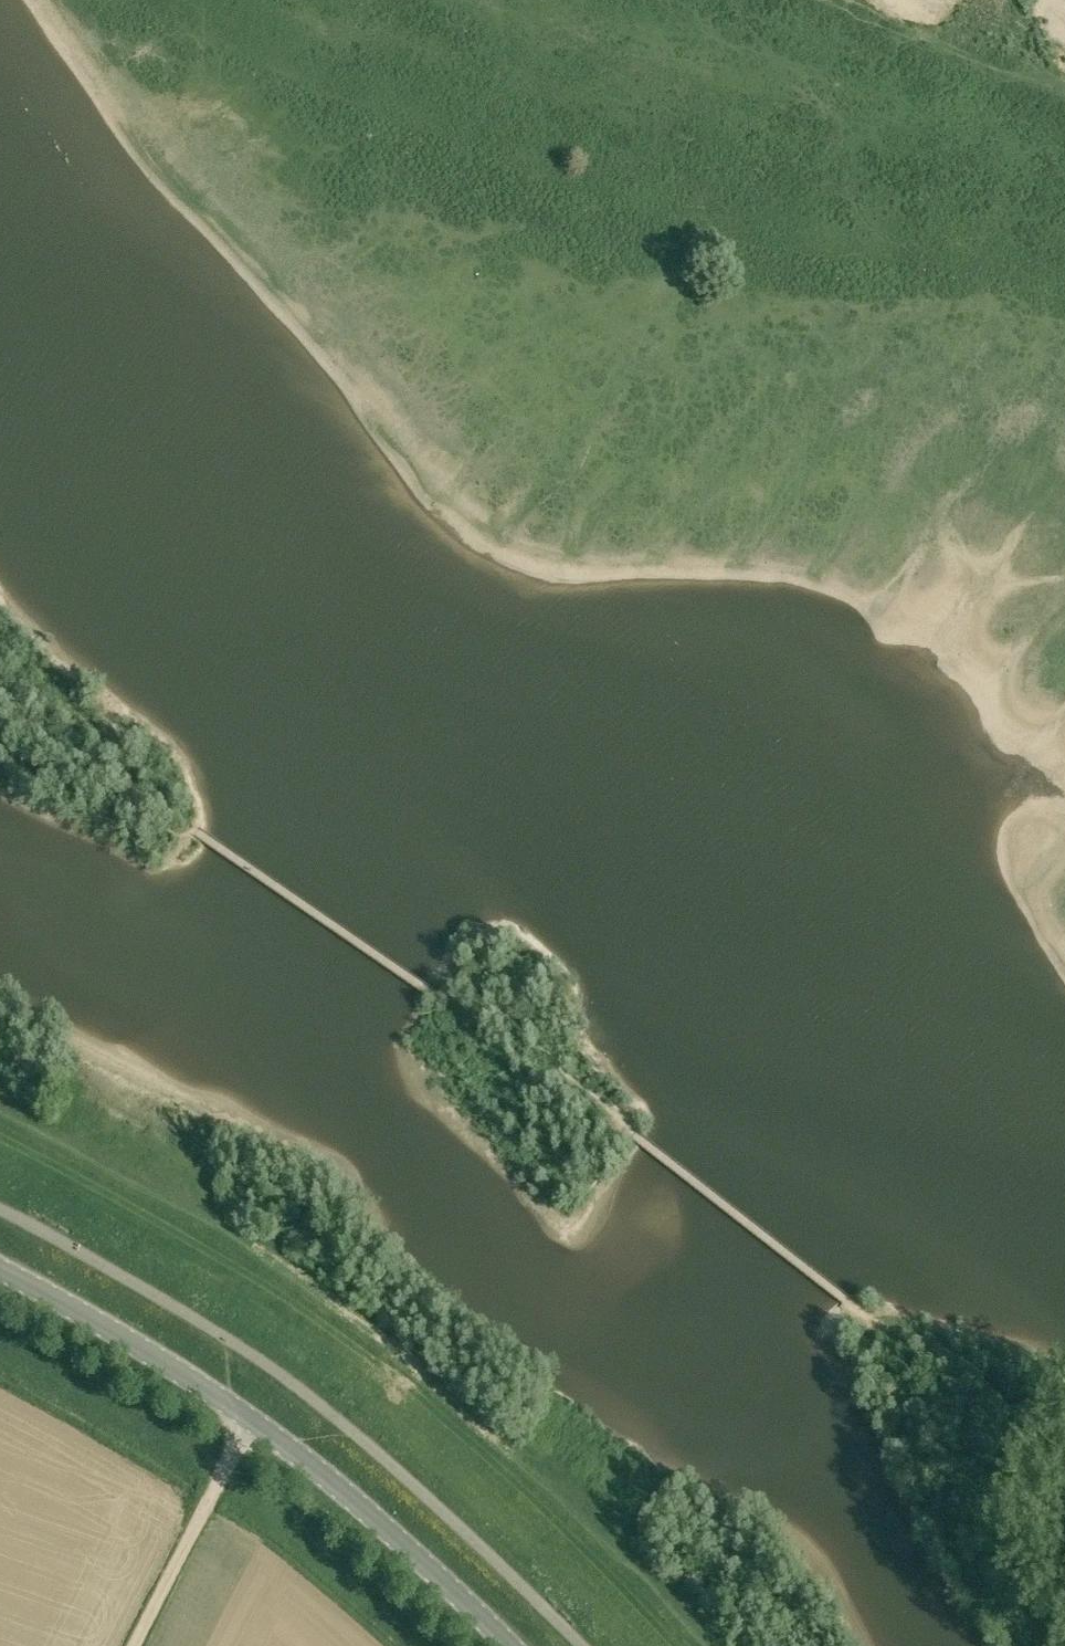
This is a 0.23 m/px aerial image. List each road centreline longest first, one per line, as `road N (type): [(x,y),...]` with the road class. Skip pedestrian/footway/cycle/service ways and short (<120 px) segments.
road 1 (tertiary): [(507,1645),(451,1585),(248,1414),(0,1268)]
road 2 (track): [(248,1414),(136,1645)]
road 3 (track): [(850,0),(1064,87)]

